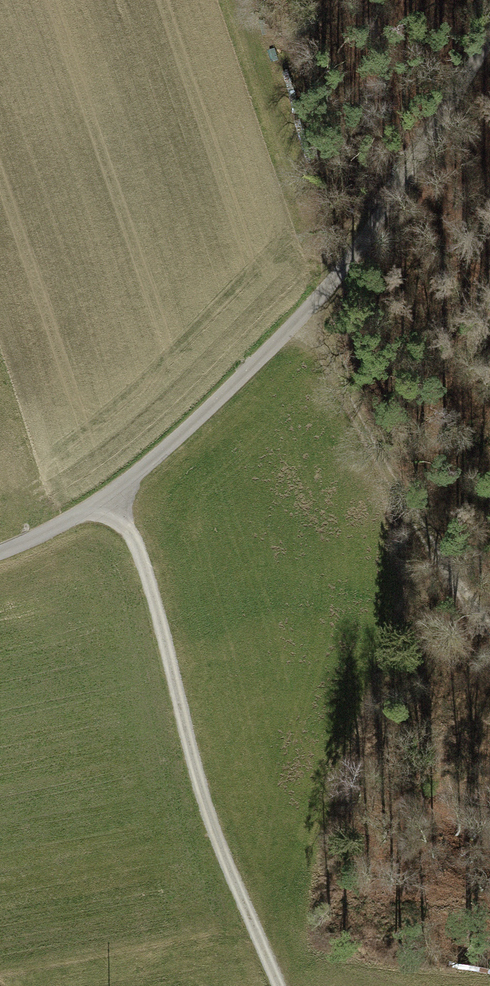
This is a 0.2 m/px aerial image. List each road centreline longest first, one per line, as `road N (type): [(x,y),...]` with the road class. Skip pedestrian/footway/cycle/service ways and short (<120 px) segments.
road 1 (residential): [(489,32),(363,243),(307,316),(106,500),(0,551)]
road 2 (track): [(106,500),(139,548),(201,803),(280,985)]
road 3 (track): [(489,633),(405,500),(307,316)]

